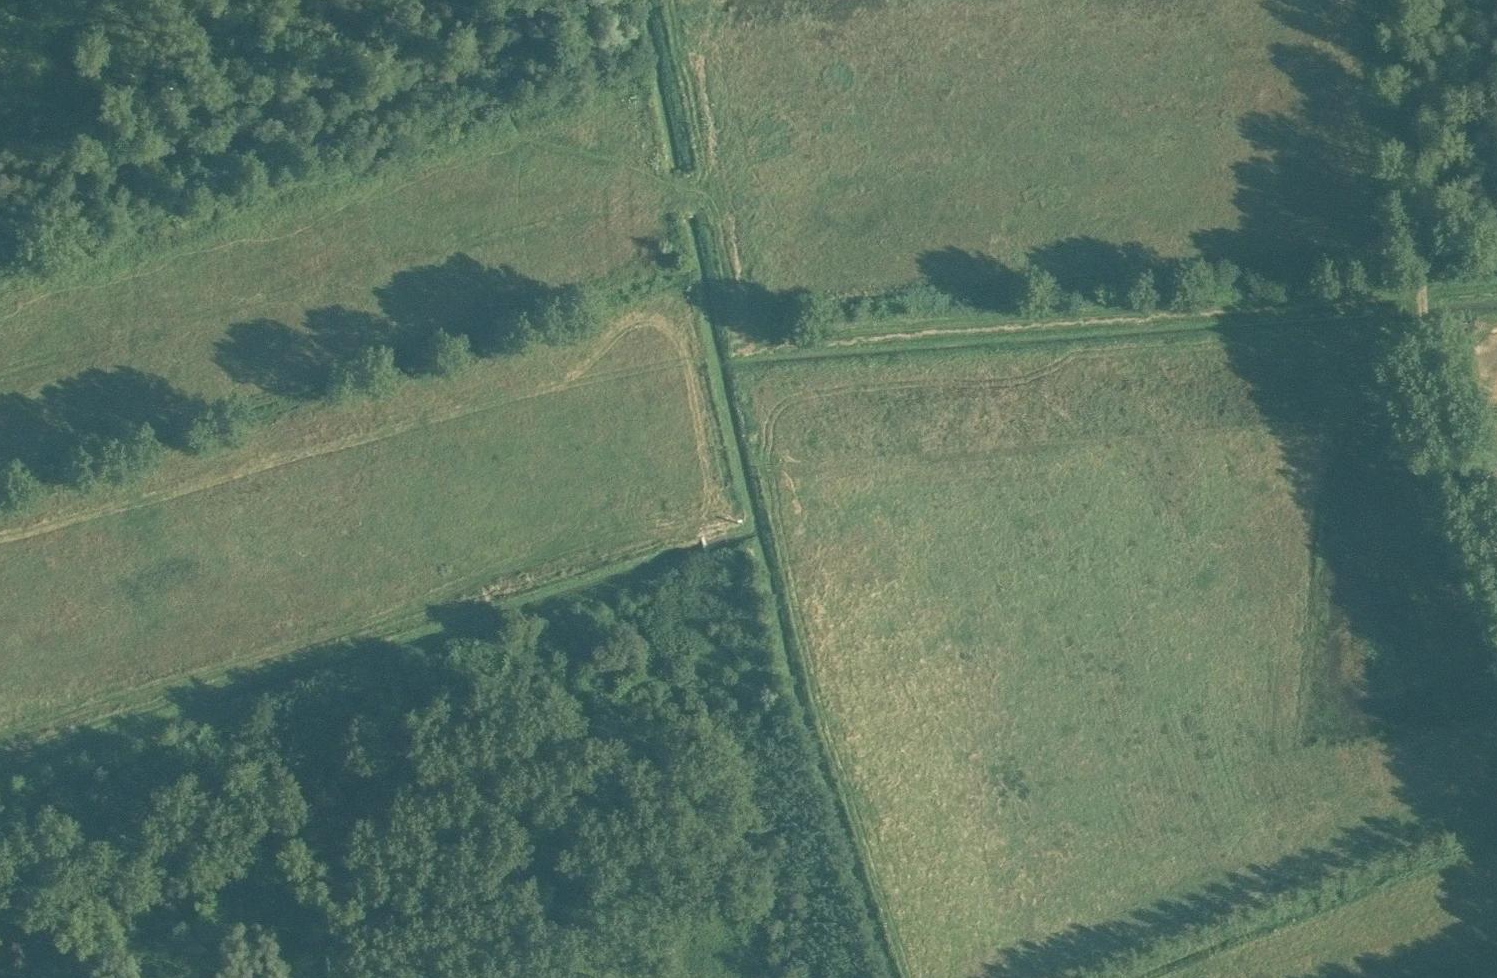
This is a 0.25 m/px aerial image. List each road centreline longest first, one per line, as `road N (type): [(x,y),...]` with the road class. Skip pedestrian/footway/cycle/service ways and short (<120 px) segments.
road 1 (track): [(1403,0),(1423,296)]
road 2 (track): [(1423,296),(1440,384),(1496,532)]

